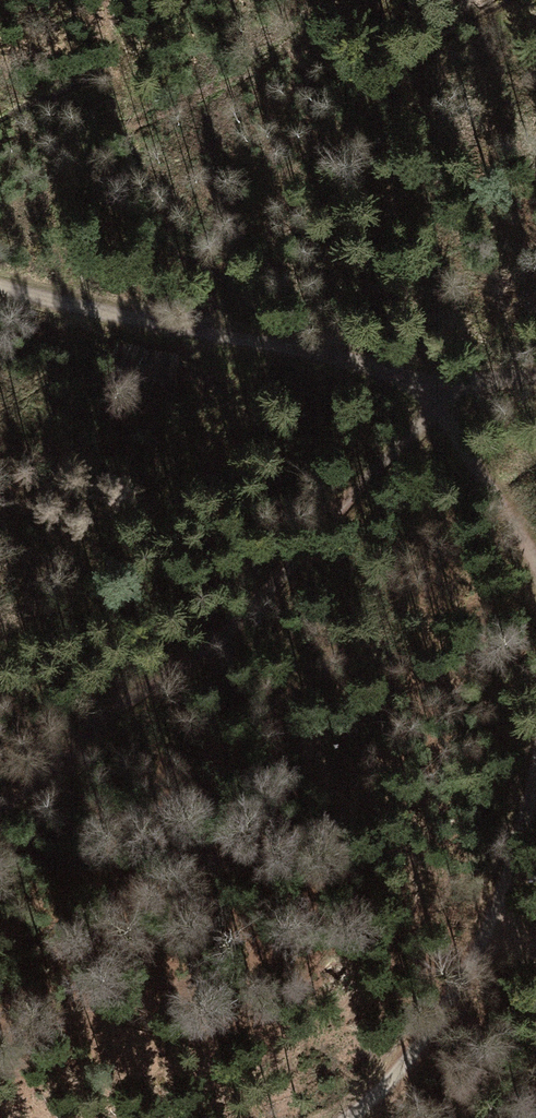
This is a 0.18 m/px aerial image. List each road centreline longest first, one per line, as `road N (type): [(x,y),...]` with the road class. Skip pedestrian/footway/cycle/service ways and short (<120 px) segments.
road 1 (track): [(535,376),(441,381),(419,422),(245,621),(109,719),(0,814)]
road 2 (track): [(535,561),(457,430),(441,381),(0,286)]
road 3 (track): [(344,1117),(519,907)]
road 4 (track): [(535,787),(519,907)]

